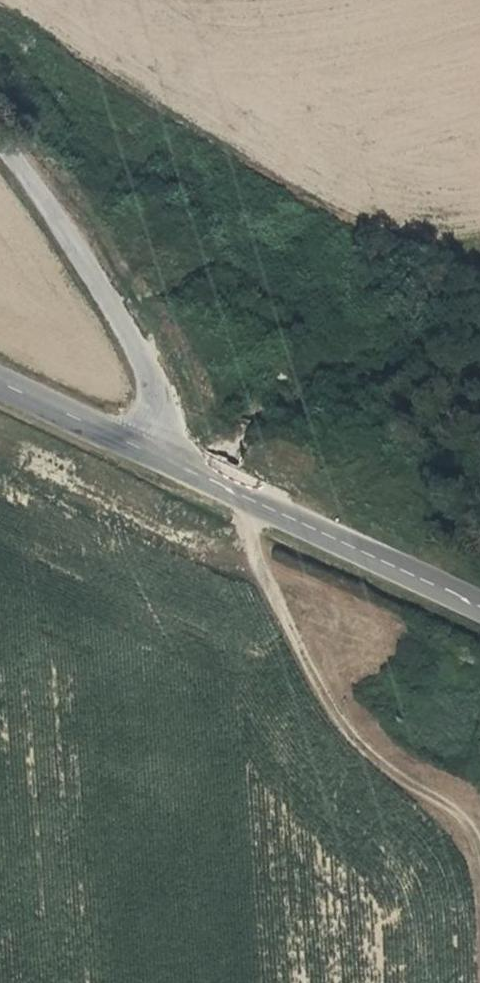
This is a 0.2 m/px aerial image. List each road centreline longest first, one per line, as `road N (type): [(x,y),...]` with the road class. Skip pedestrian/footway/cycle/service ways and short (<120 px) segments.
road 1 (track): [(479,875),(444,799),(386,767),(309,673),(218,483)]
road 2 (tertiary): [(155,453),(479,607)]
road 3 (unclassified): [(155,453),(159,389),(0,147)]
road 4 (tertiary): [(0,381),(155,453)]

